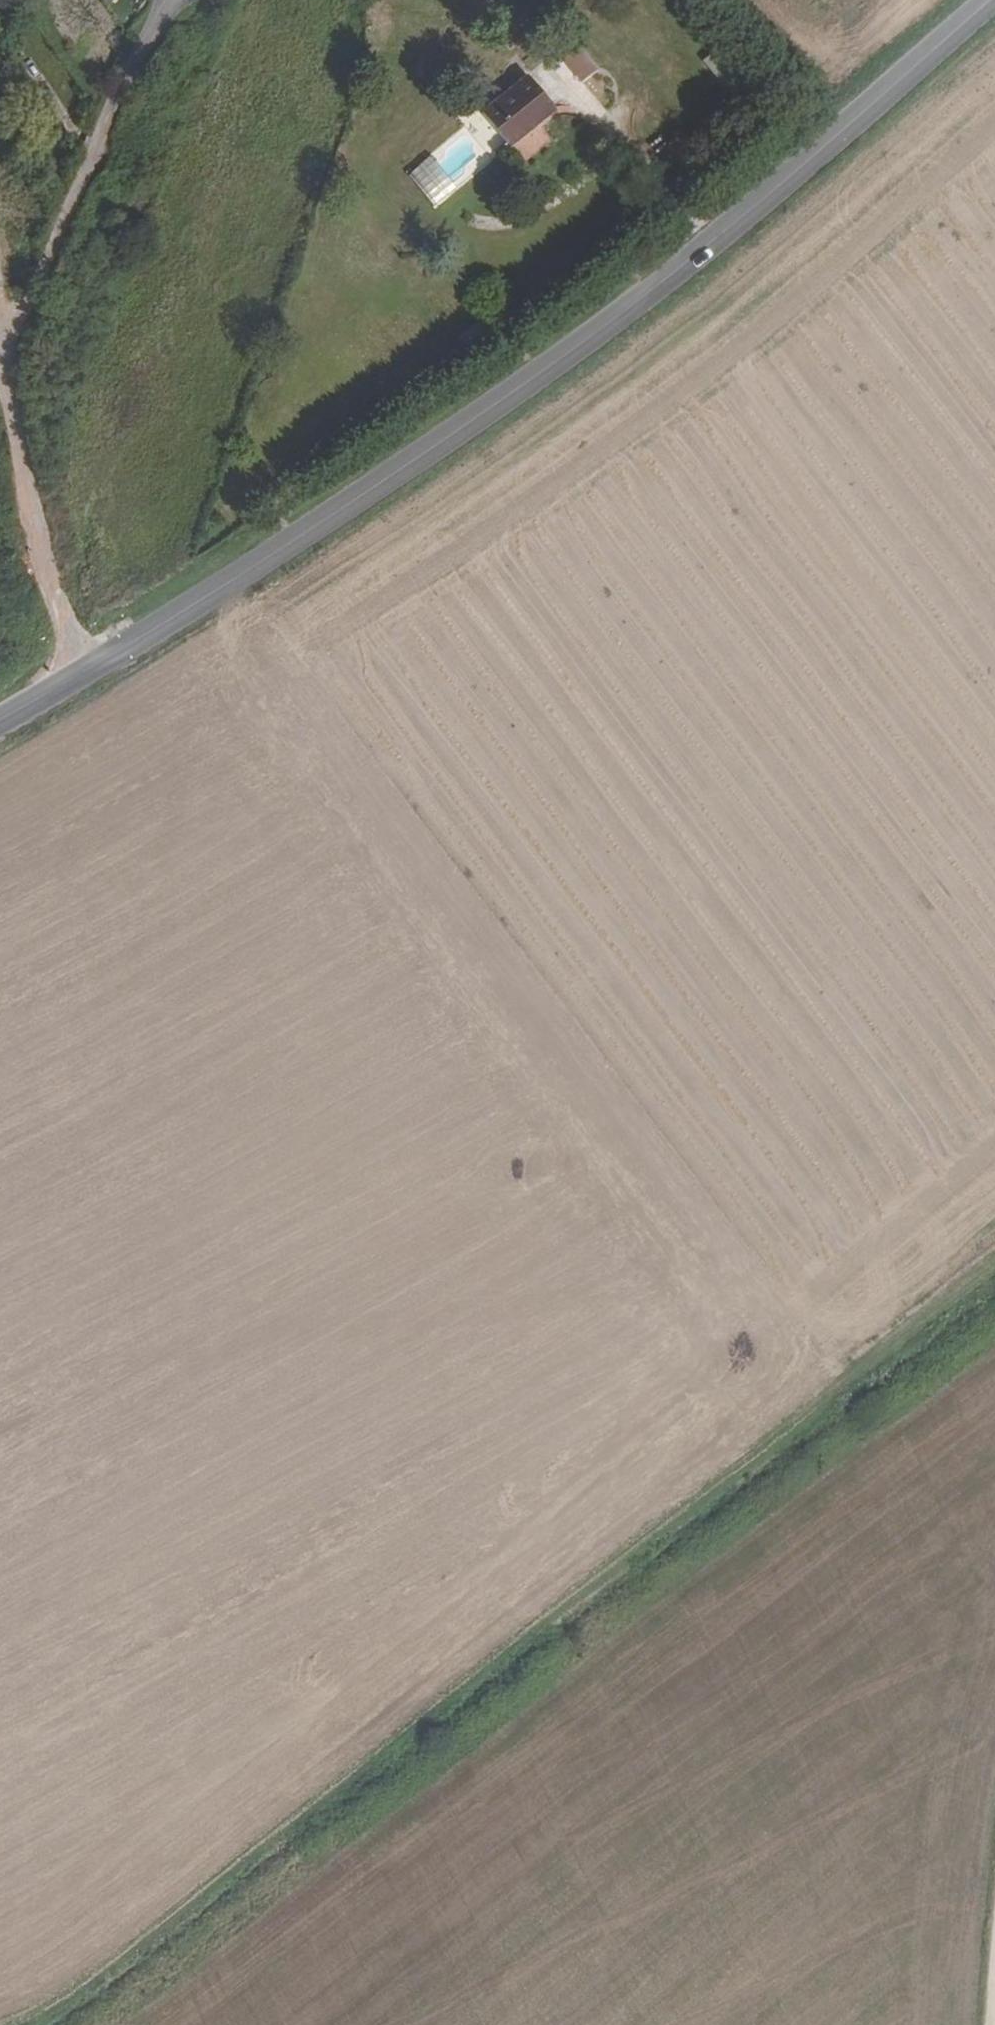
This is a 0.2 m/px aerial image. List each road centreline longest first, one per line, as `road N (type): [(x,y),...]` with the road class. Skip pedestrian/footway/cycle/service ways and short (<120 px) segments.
road 1 (secondary): [(988,0),(720,234),(342,513),(0,718)]

